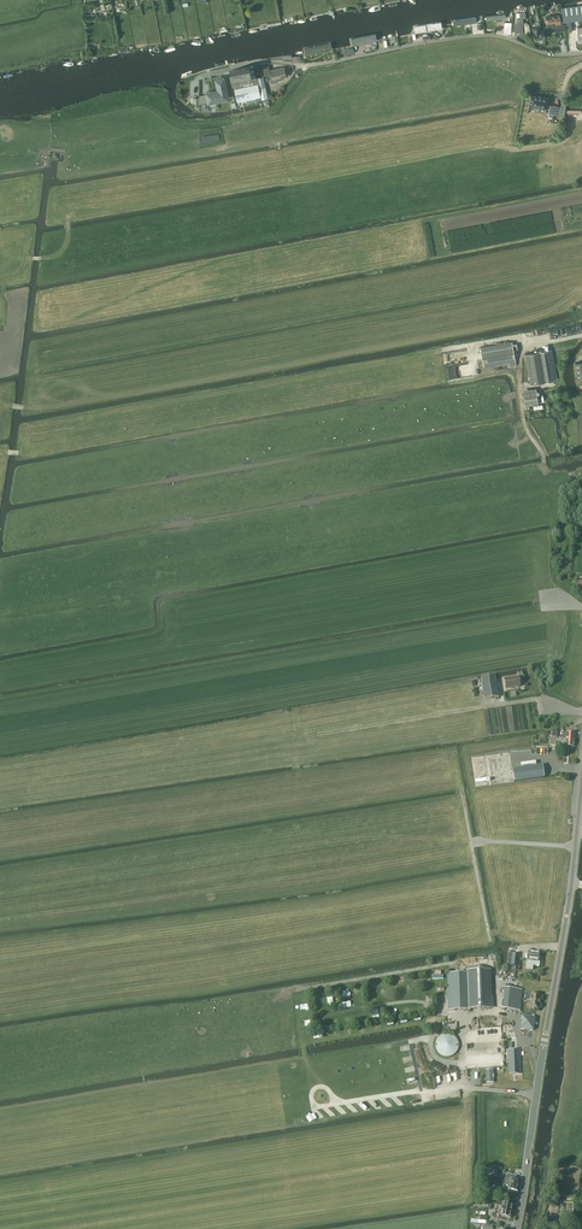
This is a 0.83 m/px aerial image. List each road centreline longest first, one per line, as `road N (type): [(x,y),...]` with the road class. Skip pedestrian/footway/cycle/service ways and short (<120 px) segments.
road 1 (tertiary): [(581,778),(516,1228)]
road 2 (residential): [(293,63),(465,37),(581,53)]
road 3 (track): [(500,1013),(472,841)]

